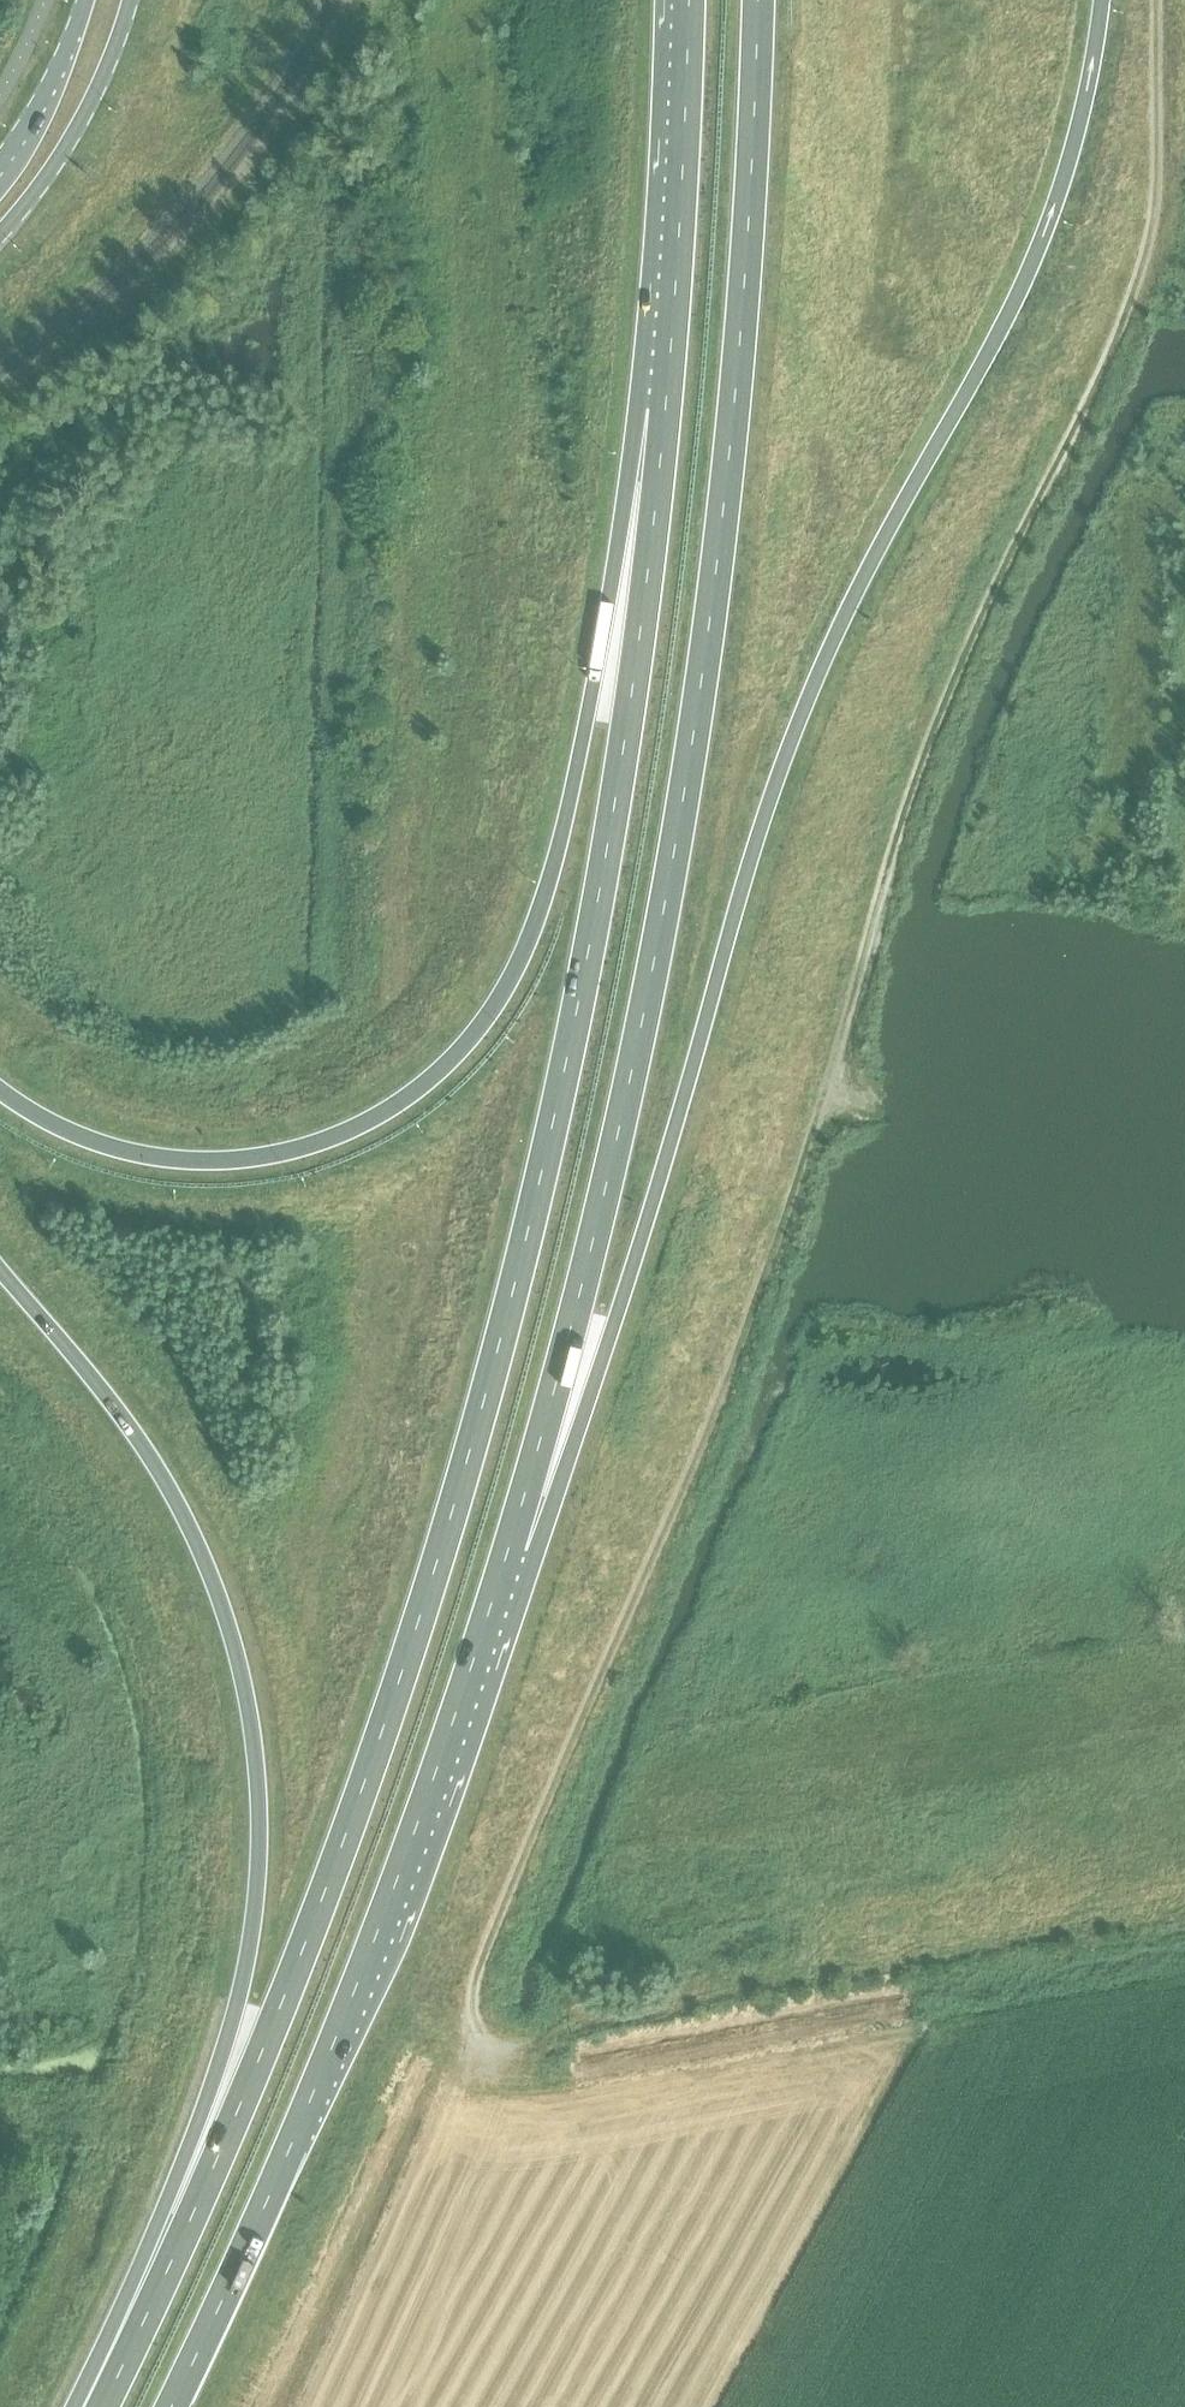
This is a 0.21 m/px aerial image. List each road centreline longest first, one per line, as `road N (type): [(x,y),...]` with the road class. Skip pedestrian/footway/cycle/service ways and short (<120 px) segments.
road 1 (track): [(1156,0),(1154,197),(1132,295),(962,660),(903,810),(838,1053),(725,1386),(480,1968),(474,2003),(493,2069)]
road 2 (trunk): [(666,409),(605,868),(504,1329),(401,1678),(313,1923),(96,2406)]
road 3 (trunk): [(510,1545),(610,1341),(758,833),(817,678),(1019,300),(1063,181),(1103,0)]
road 4 (trunk): [(510,1545),(603,1202),(677,840),(735,396),(757,0)]
road 5 (trunk): [(0,1271),(98,1386),(178,1504),(227,1616),(256,1769),(255,1907),(227,2040),(85,2406)]
road 6 (trunk): [(666,409),(614,578),(542,903),(486,1019),(450,1061),(355,1129),(233,1159),(152,1156),(81,1136),(0,1089)]
road 7 (trunk): [(171,2406),(262,2213),(369,1957),(510,1545)]
road 8 (trunk): [(689,0),(666,409)]
road 9 (secondary): [(0,234),(77,135),(130,0)]
road 10 (secondary): [(85,0),(65,58),(0,176)]

